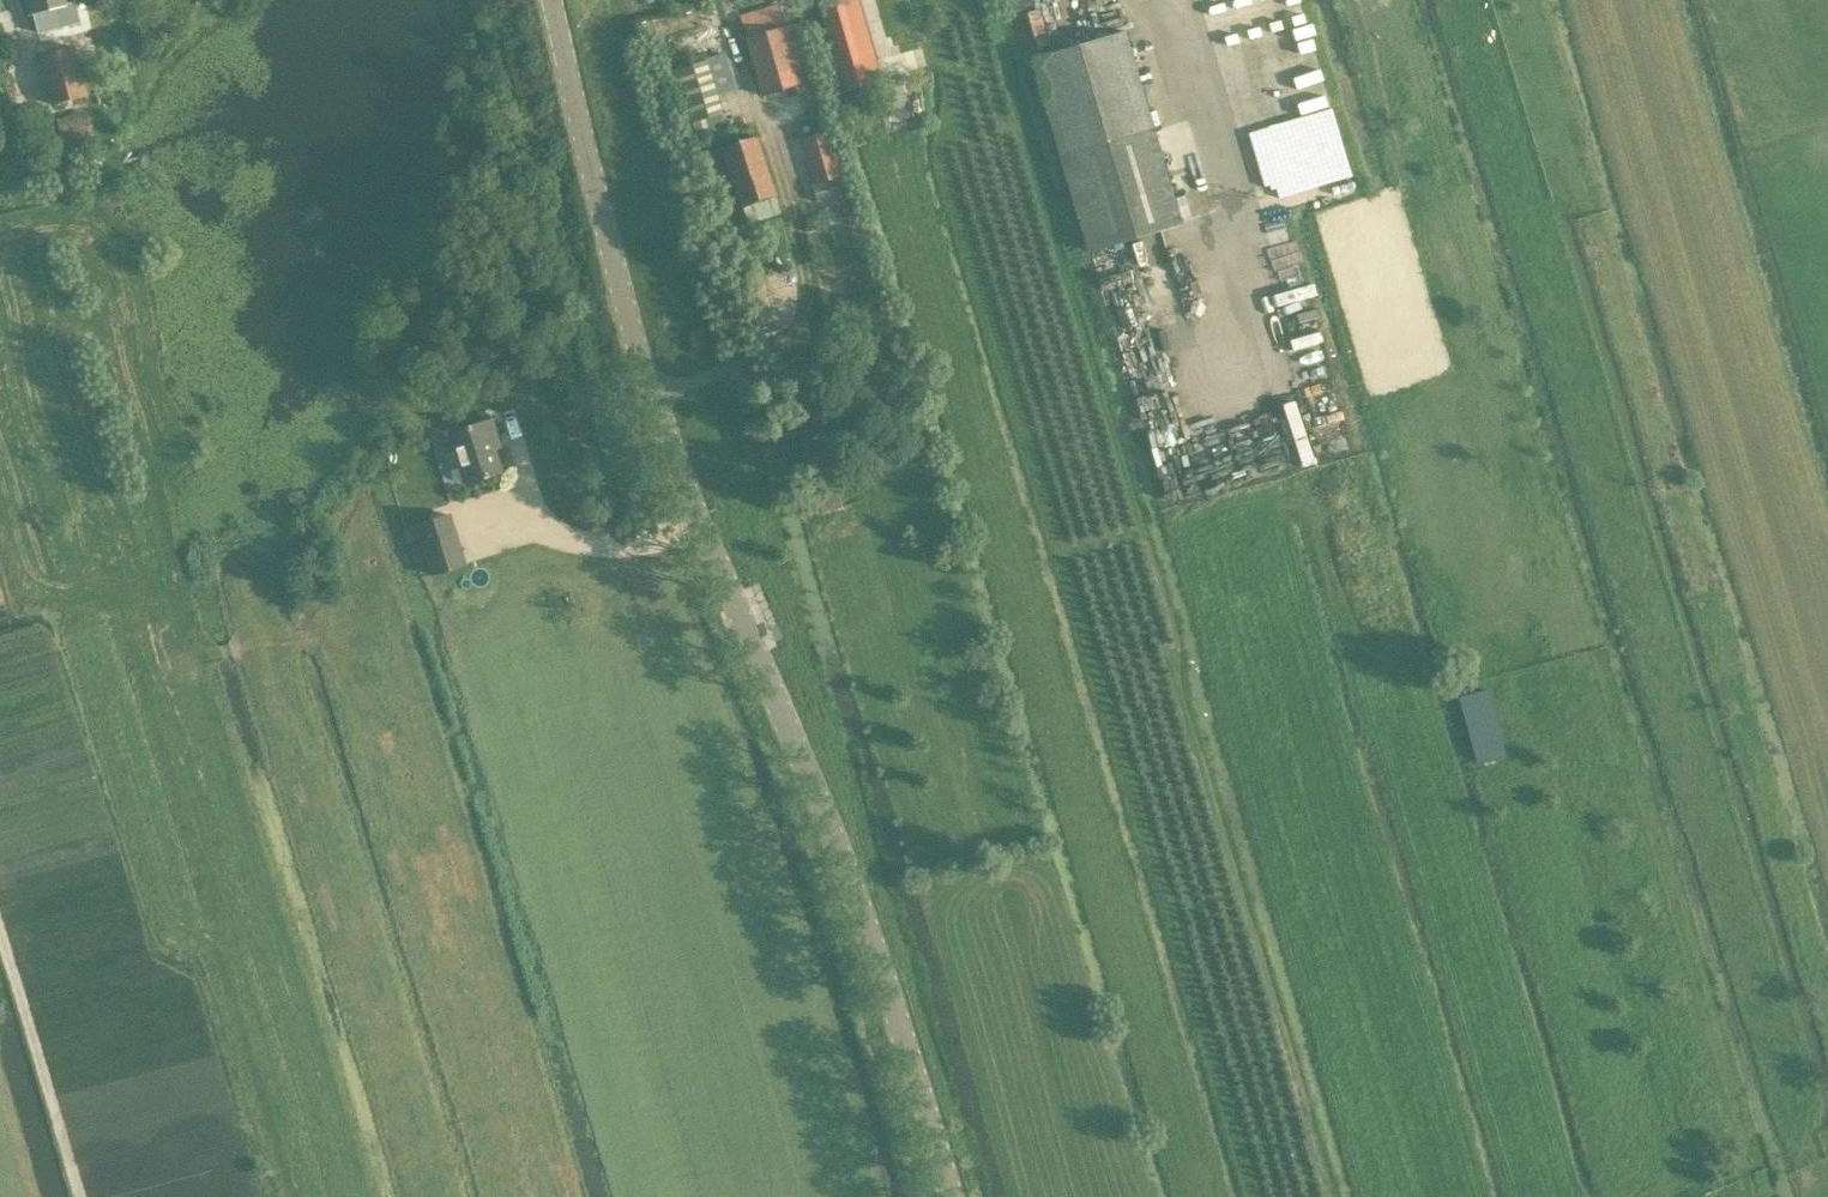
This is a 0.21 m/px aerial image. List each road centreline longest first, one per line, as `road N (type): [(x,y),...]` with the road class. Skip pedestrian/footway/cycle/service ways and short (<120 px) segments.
road 1 (unclassified): [(961,1196),(829,807),(659,383),(588,150),(554,0)]
road 2 (track): [(78,1196),(0,946)]

